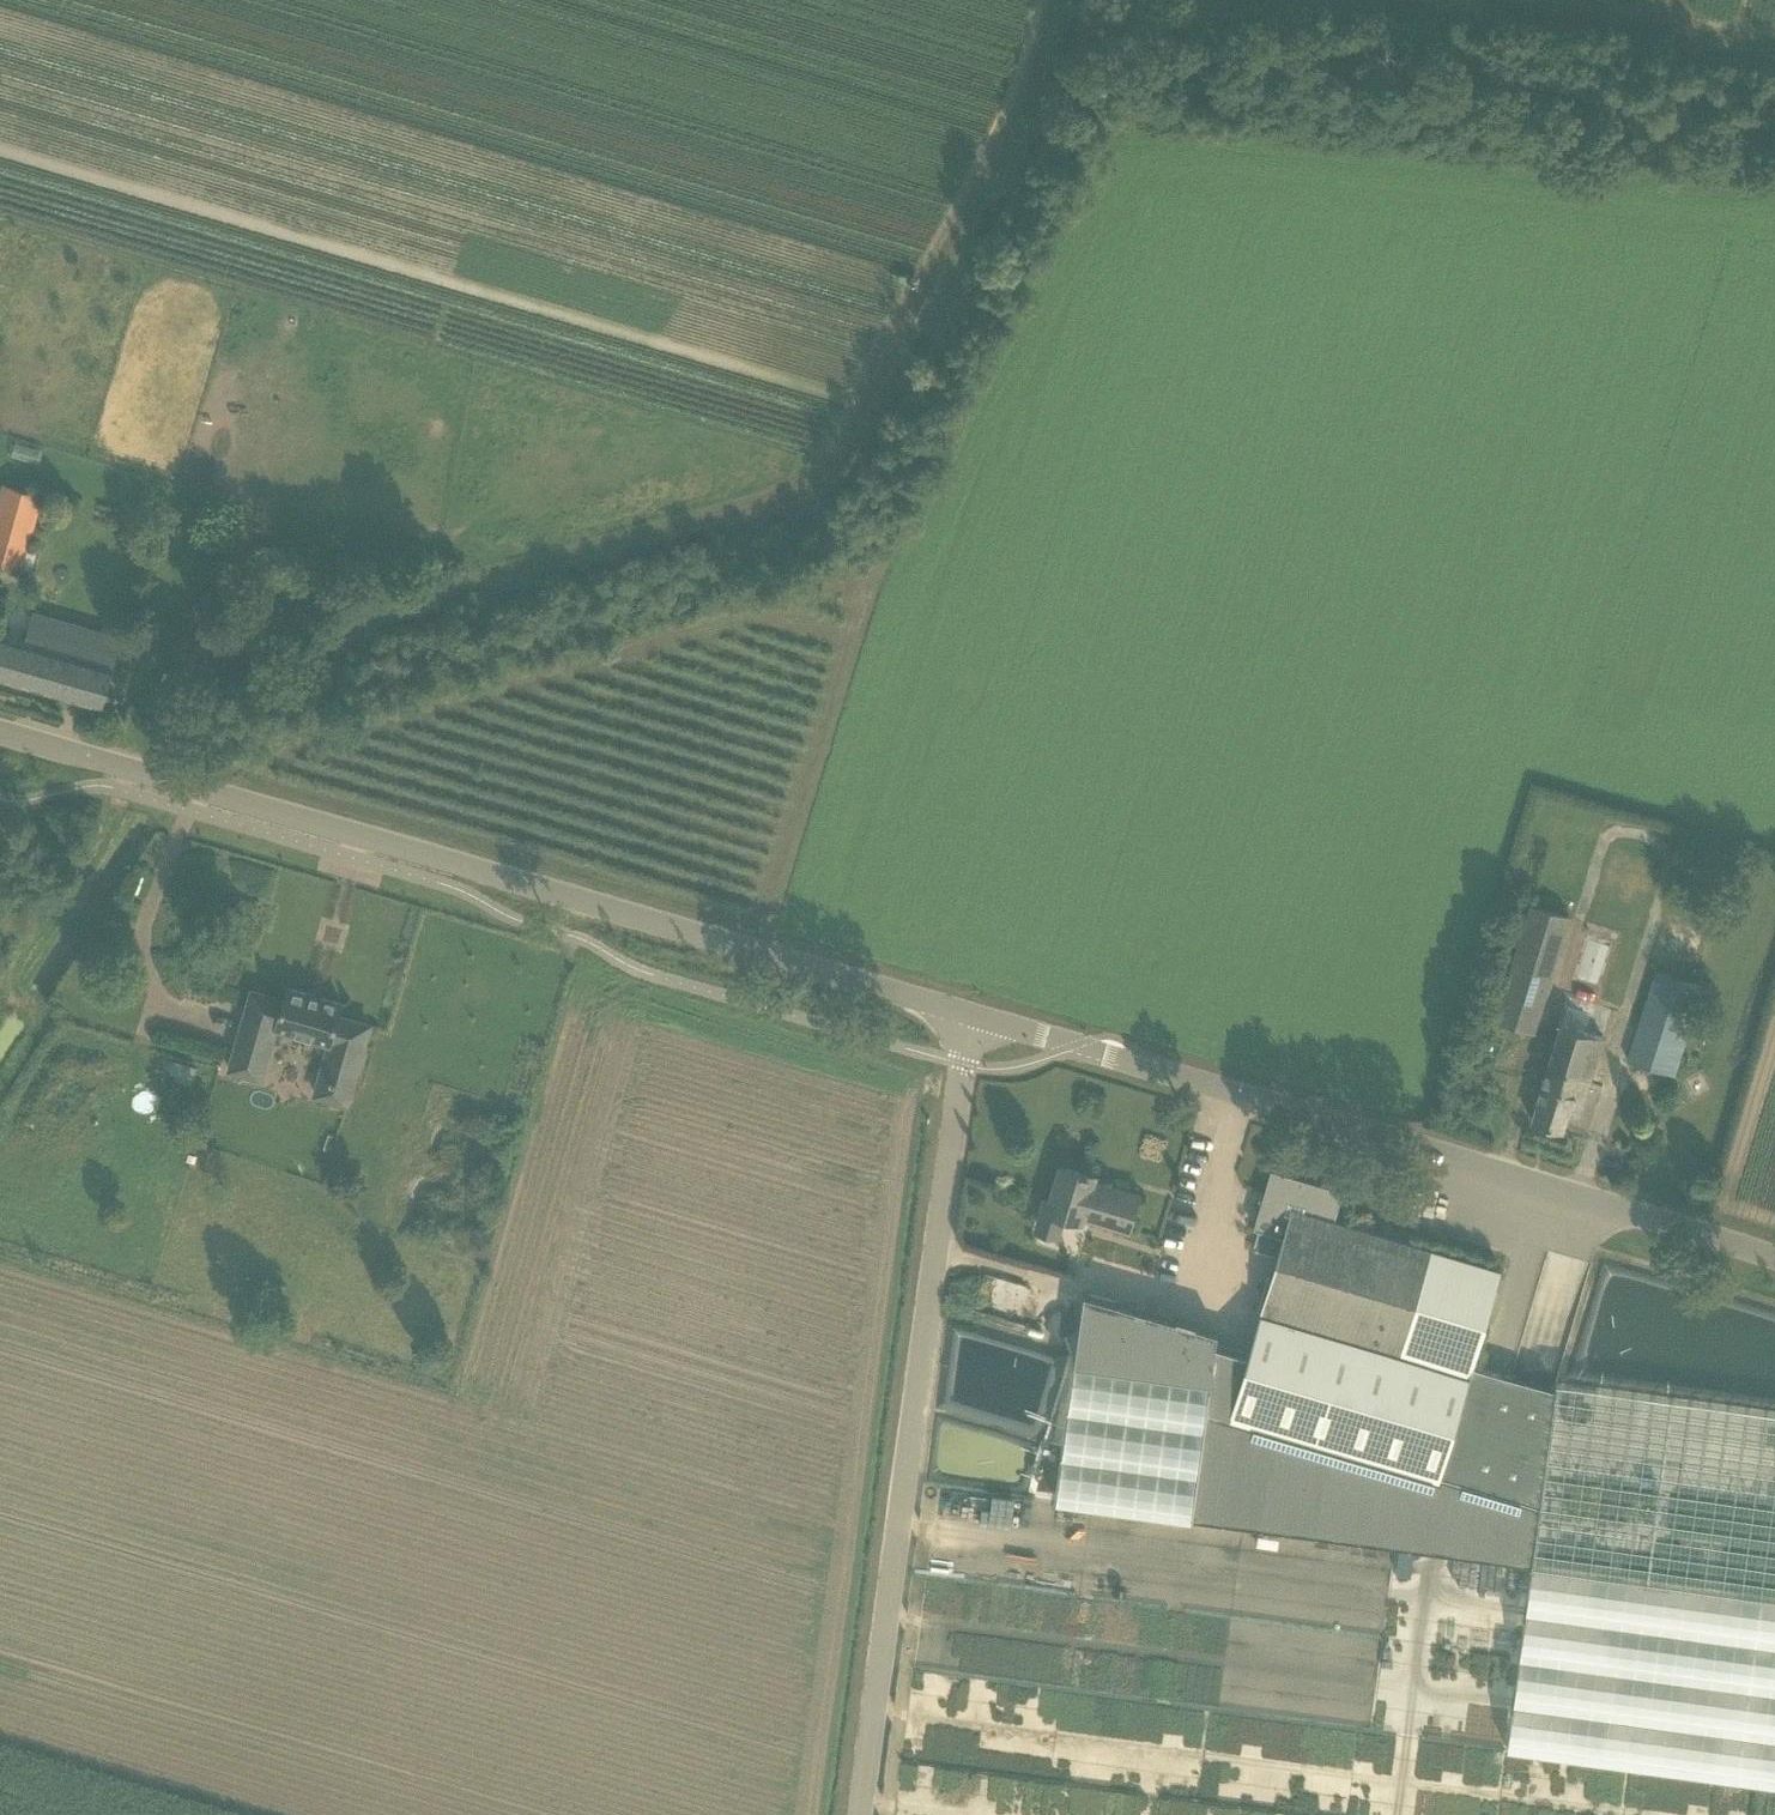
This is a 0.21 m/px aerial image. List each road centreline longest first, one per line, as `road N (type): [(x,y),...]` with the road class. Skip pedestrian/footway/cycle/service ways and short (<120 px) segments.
road 1 (unclassified): [(970,1014),(0,733)]
road 2 (unclassified): [(1774,1262),(970,1014)]
road 3 (unclassified): [(970,1014),(861,1814)]
road 4 (track): [(134,772),(24,976),(36,1020),(0,1076)]

